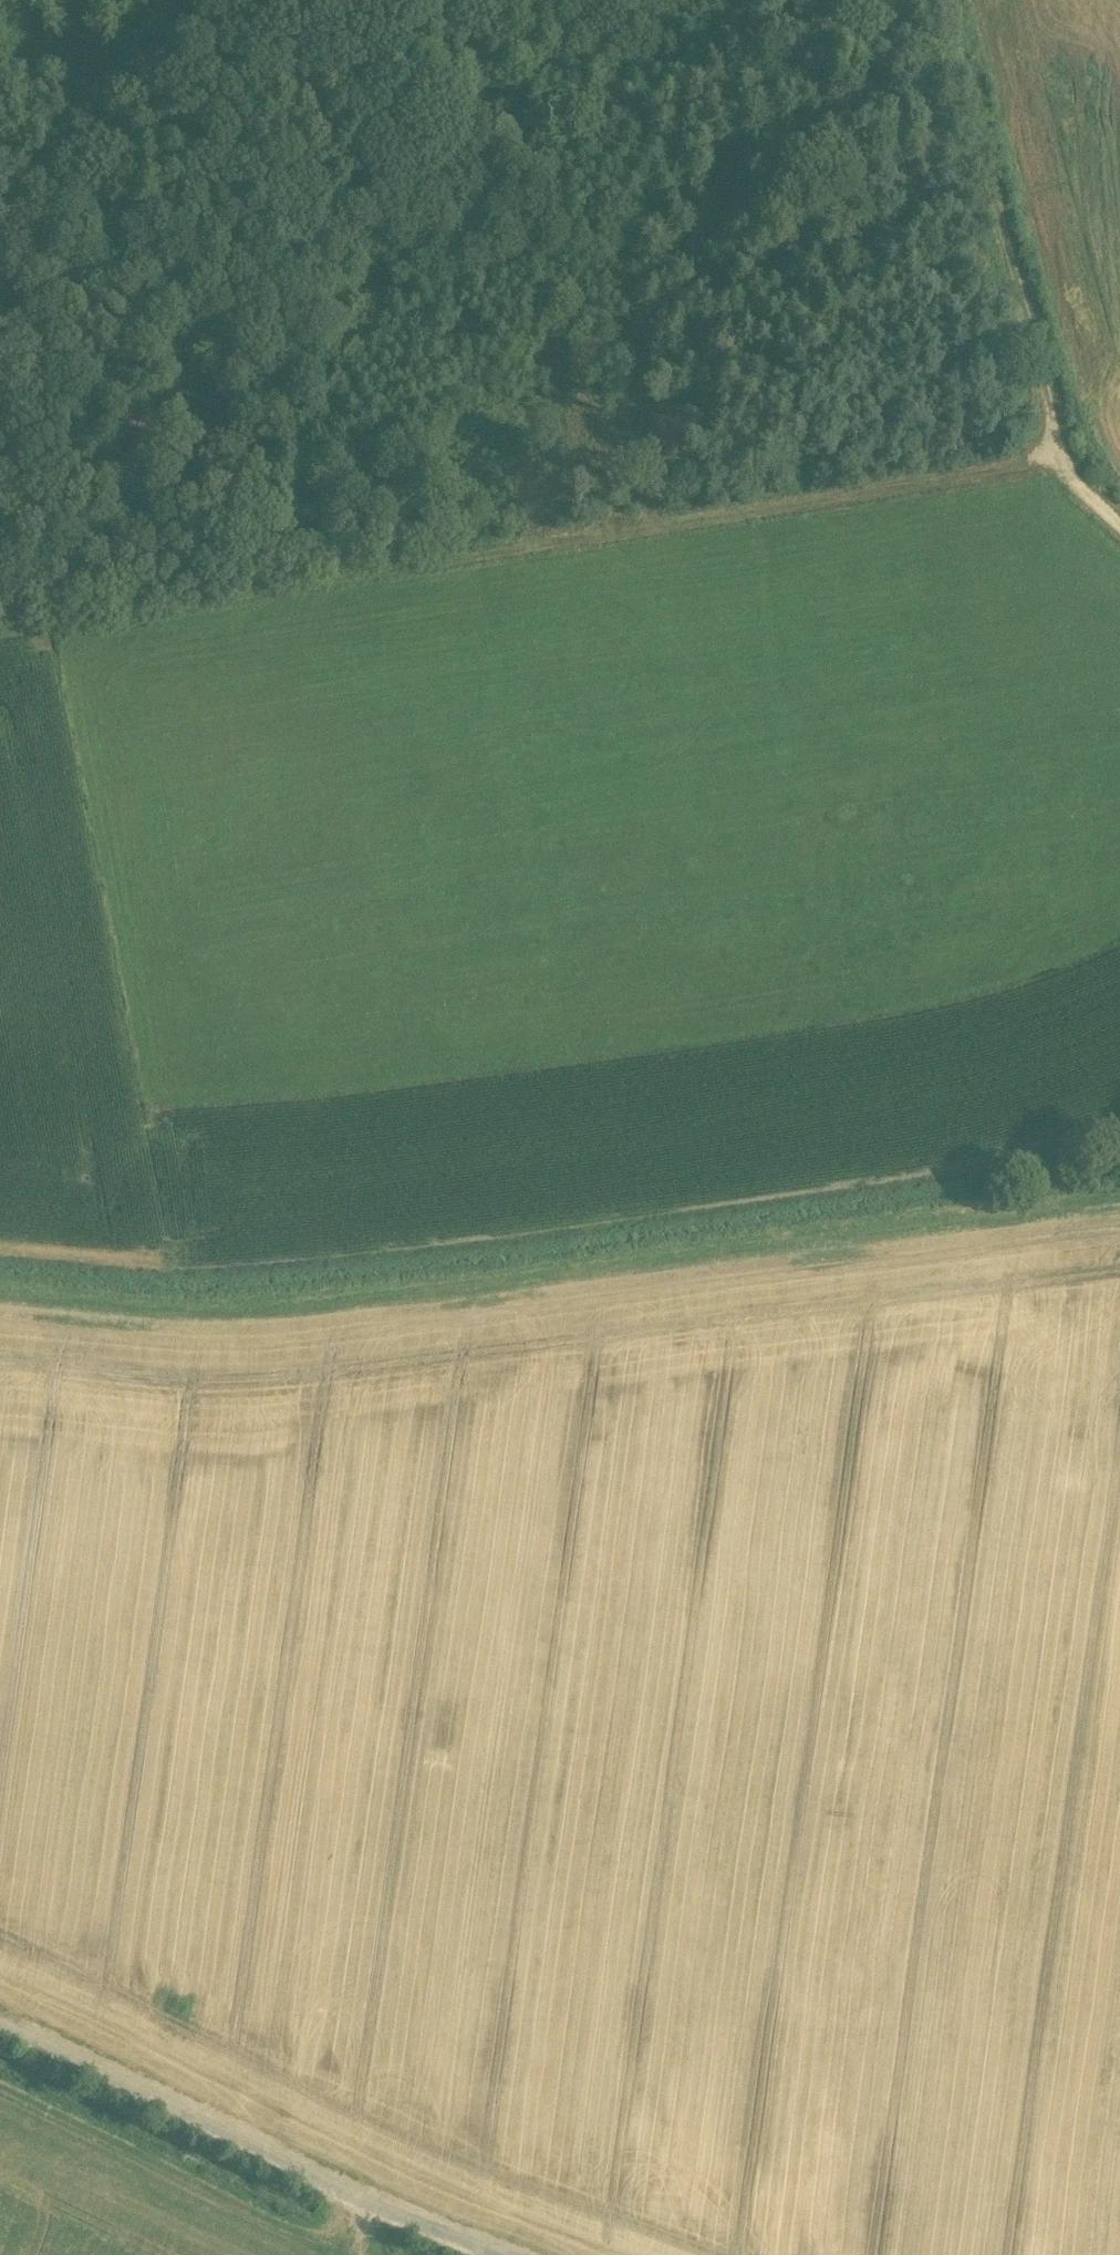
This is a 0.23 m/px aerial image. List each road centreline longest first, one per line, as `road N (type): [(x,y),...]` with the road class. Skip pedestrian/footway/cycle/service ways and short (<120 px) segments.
road 1 (track): [(1061,454),(0,628)]
road 2 (track): [(940,0),(1048,418),(1070,473),(1119,526)]
road 3 (track): [(479,2254),(0,2039)]

